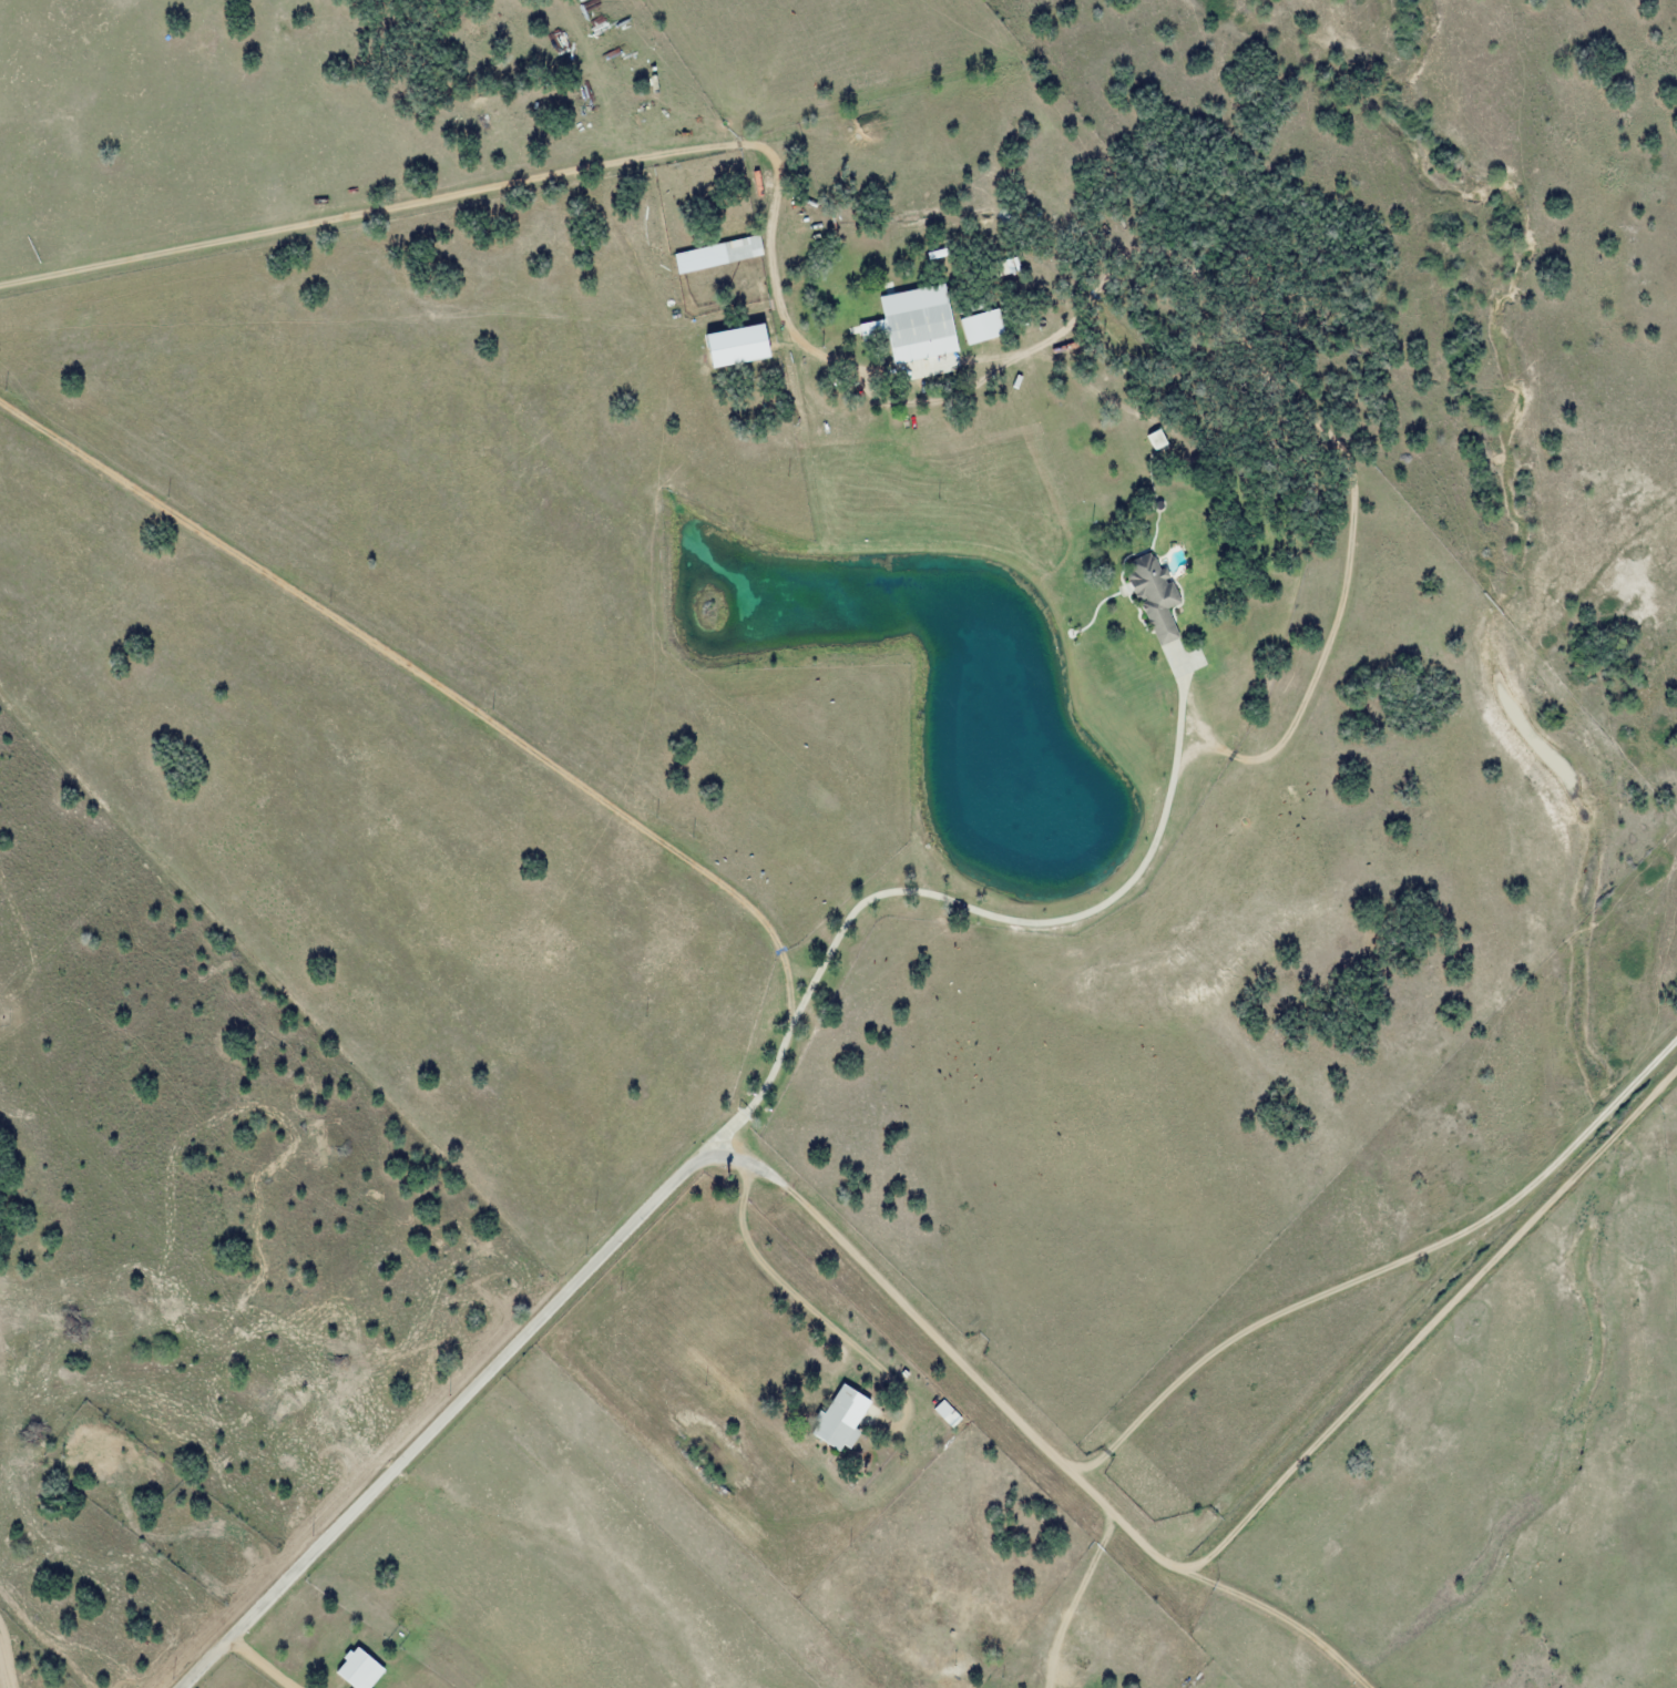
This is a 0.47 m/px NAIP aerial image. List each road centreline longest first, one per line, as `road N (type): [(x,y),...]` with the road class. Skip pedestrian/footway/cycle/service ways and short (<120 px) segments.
road 1 (residential): [(182,1687),(662,1194),(714,1154),(746,1154),(784,1174),(1154,1543),(1193,1562),(1215,1549),(1676,1076)]
road 2 (residential): [(0,286),(751,141),(783,183),(771,283),(825,366),(993,374),(1090,388),(1155,482)]
road 3 (residential): [(0,416),(313,602),(763,909),(791,991),(729,1152)]
road 4 (residential): [(791,991),(865,903),(913,889),(1030,929),(1115,903),(1175,789),(1184,698)]
road 5 (residential): [(1350,1687),(1260,1597),(1199,1558)]

